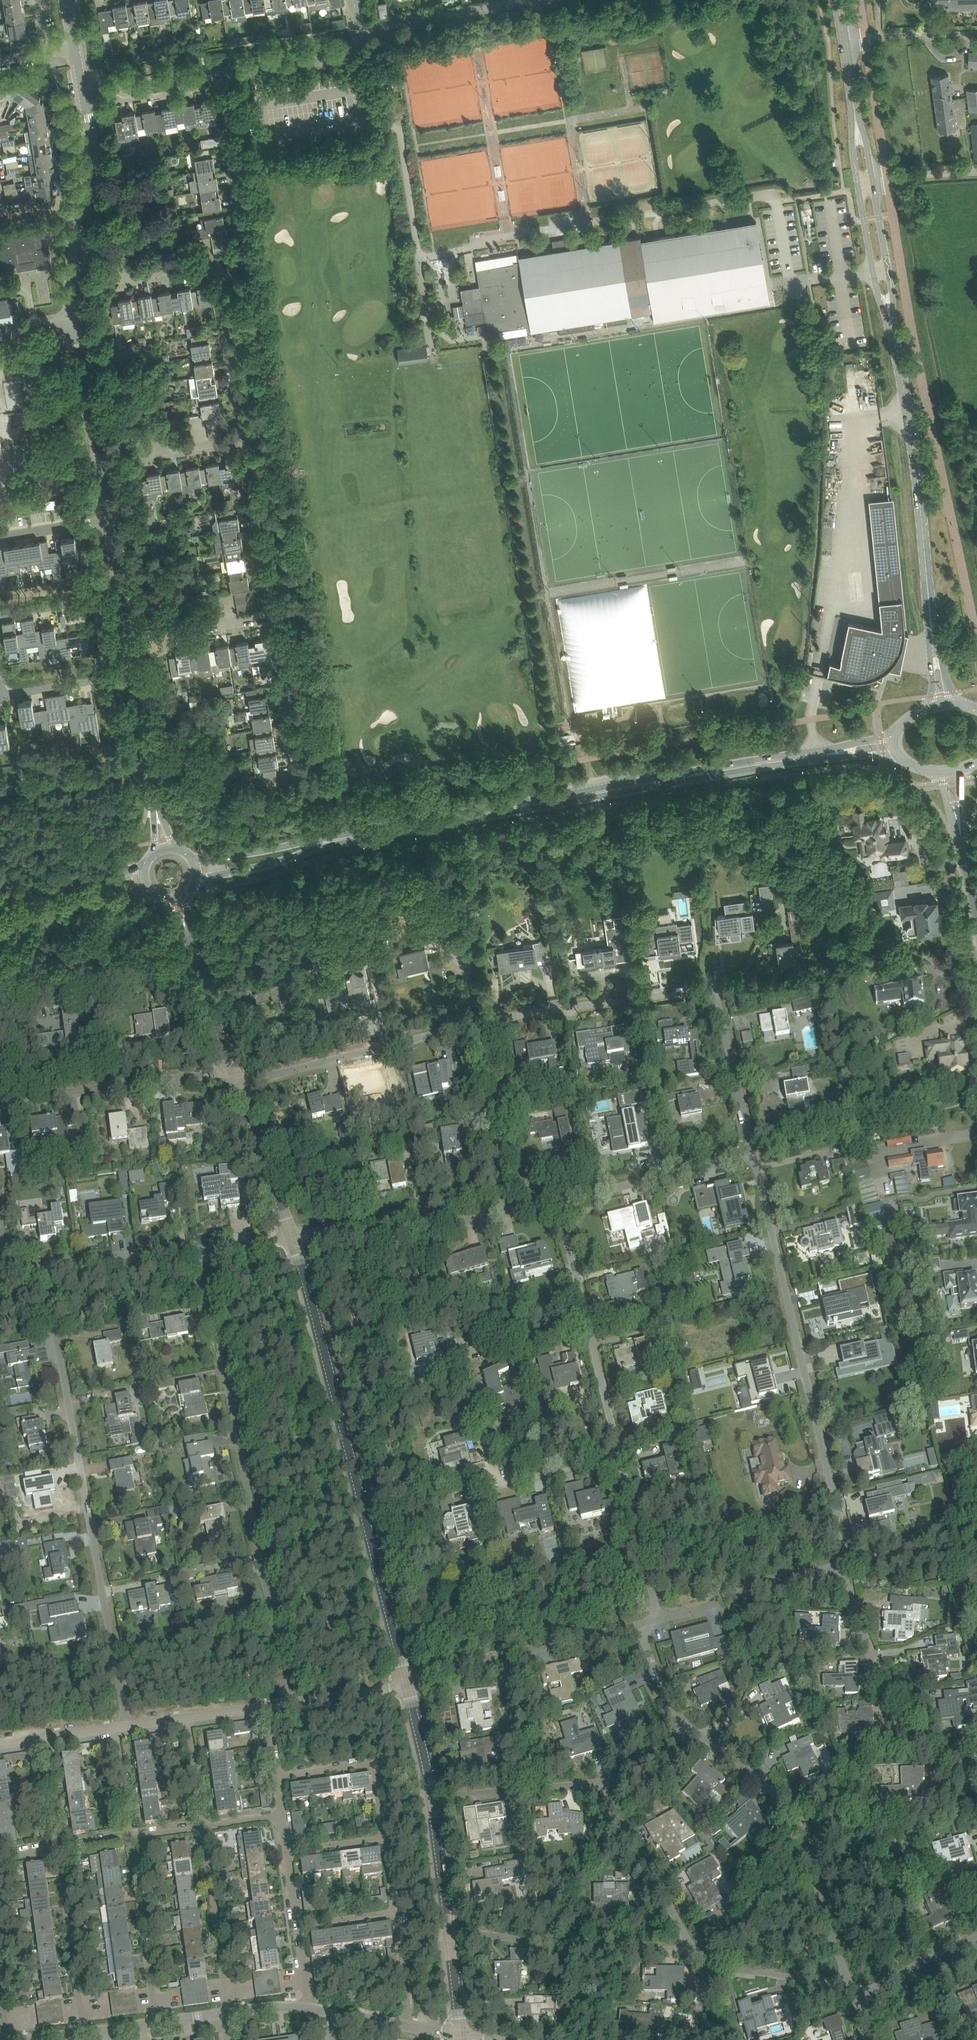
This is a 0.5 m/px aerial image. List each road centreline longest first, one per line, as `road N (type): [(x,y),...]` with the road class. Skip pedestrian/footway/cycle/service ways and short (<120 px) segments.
road 1 (tertiary): [(318,845),(827,754)]
road 2 (residential): [(117,1727),(36,1269)]
road 3 (residential): [(289,1704),(197,1249)]
road 4 (residential): [(406,1682),(289,1240)]
road 5 (residential): [(837,1564),(846,1550),(755,1153)]
road 6 (residential): [(847,1989),(796,1822),(688,1738)]
road 7 (tertiary): [(934,640),(893,334)]
road 8 (residential): [(976,1779),(896,1720),(837,1564)]
road 9 (residential): [(690,1951),(536,1947),(444,1918)]
road 10 (residential): [(237,1084),(474,1024)]
road 11 (residential): [(0,1100),(232,1069)]
road 12 (residential): [(474,1024),(705,988)]
road 13 (residential): [(406,1682),(631,1624)]
road 14 (residential): [(289,1240),(422,1233),(500,1215)]
road 15 (residential): [(216,270),(232,263),(237,243),(215,74)]
road 16 (residential): [(557,1202),(755,1153)]
road 17 (residential): [(108,521),(75,321)]
road 18 (residential): [(650,1620),(837,1564)]
road 19 (residential): [(500,1215),(474,1024)]
road 20 (residential): [(690,1951),(601,1782)]
road 21 (residential): [(83,2032),(58,1852)]
road 22 (residential): [(153,2022),(130,1842)]
road 23 (residential): [(225,2013),(202,1833)]
road 24 (residential): [(158,818),(128,640)]
road 25 (residential): [(243,448),(216,270)]
road 26 (residential): [(755,1153),(717,996),(705,988)]
road 27 (residential): [(384,1840),(376,1768),(278,1782)]
road 28 (residential): [(431,1797),(601,1782)]
road 29 (residential): [(269,616),(243,448)]
road 30 (residential): [(650,1620),(613,1458)]
road 31 (residential): [(289,1240),(237,1084)]
road 32 (residential): [(36,1269),(197,1249)]
road 33 (residential): [(215,74),(344,56),(359,29)]
road 34 (residential): [(295,772),(269,616)]
road 35 (tertiary): [(893,334),(873,180)]
road 36 (tertiary): [(858,183),(893,334)]
road 37 (tertiary): [(0,918),(96,895),(150,891)]
road 38 (residential): [(232,1069),(184,927)]
road 39 (tertiary): [(144,868),(0,903)]
road 40 (residential): [(847,1989),(701,1967)]
road 41 (residential): [(502,9),(359,29)]
road 42 (residential): [(128,640),(269,616)]
road 43 (residential): [(976,1937),(851,2002)]
road 44 (residential): [(79,92),(215,74)]
road 45 (residential): [(586,1335),(557,1202)]
road 46 (unclassified): [(976,35),(845,40)]
road 47 (residential): [(688,1738),(631,1624)]
road 48 (tertiary): [(196,881),(318,845)]
road 49 (residential): [(613,1458),(586,1335)]
road 50 (tertiary): [(318,845),(193,859)]
road 51 (residential): [(86,215),(90,182),(79,92)]
road 52 (residential): [(493,1486),(613,1458)]
road 53 (residential): [(444,1918),(431,1797)]
road 54 (residential): [(128,640),(108,521)]

